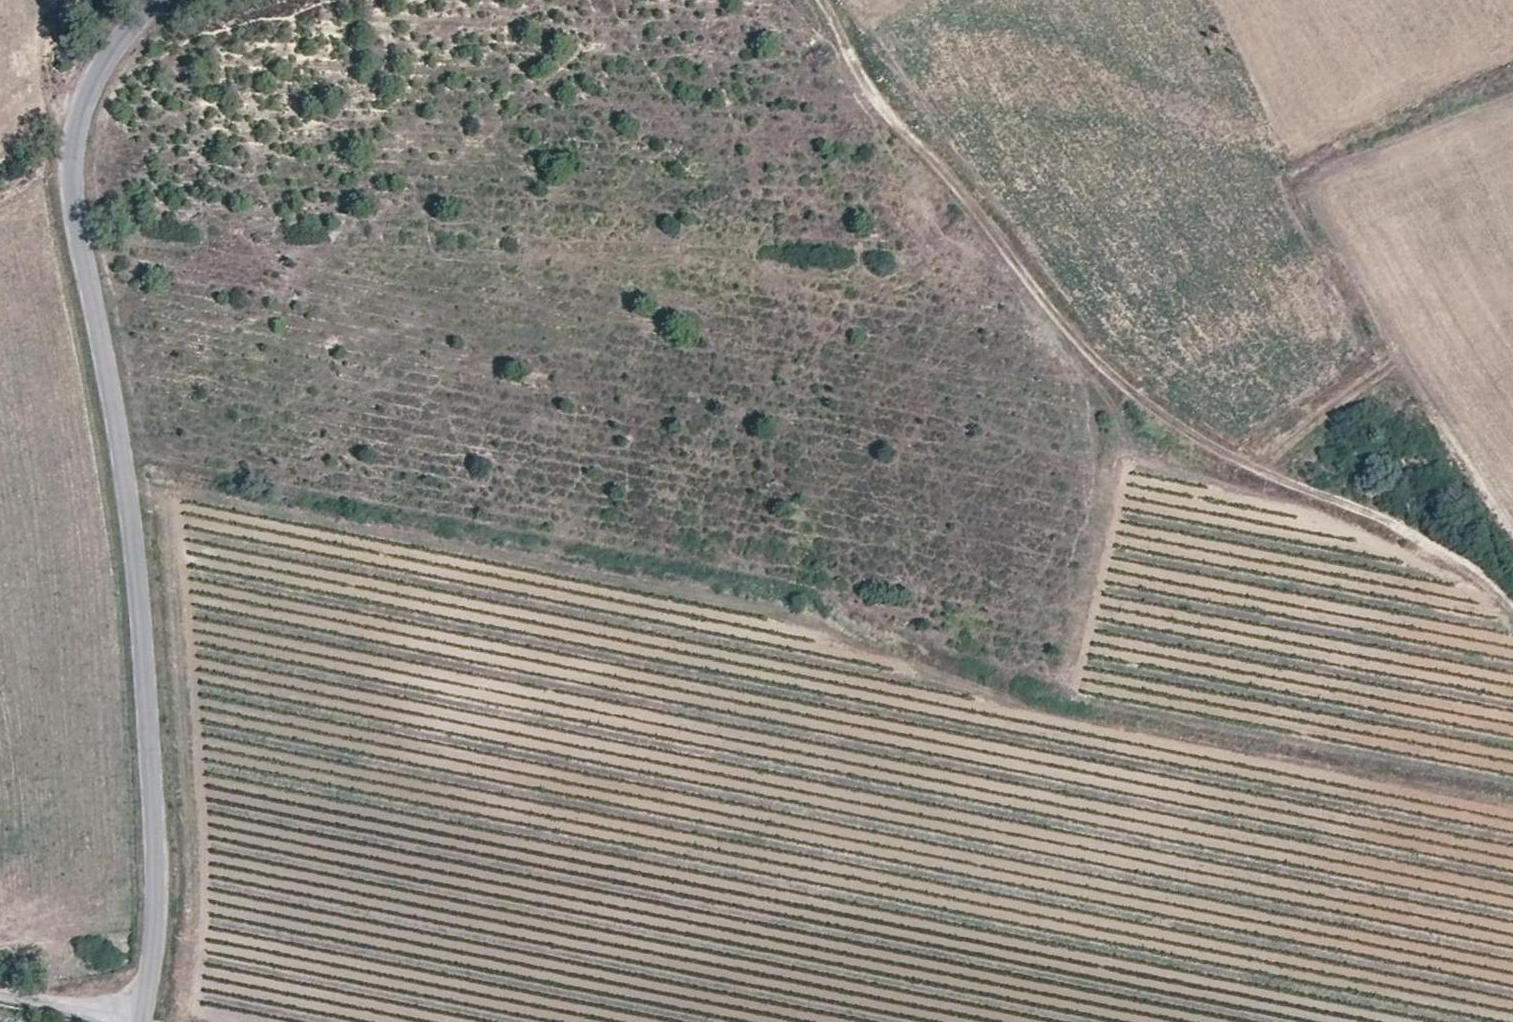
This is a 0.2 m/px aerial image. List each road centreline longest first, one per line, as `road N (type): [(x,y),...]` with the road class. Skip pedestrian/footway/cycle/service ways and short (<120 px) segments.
road 1 (tertiary): [(142,1017),(156,895),(149,710),(123,463),(67,159),(95,78),(151,0)]
road 2 (track): [(823,0),(872,95),(1106,361),(1194,429),(1479,562),(1512,594)]
road 3 (unclassified): [(142,1017),(0,991)]

